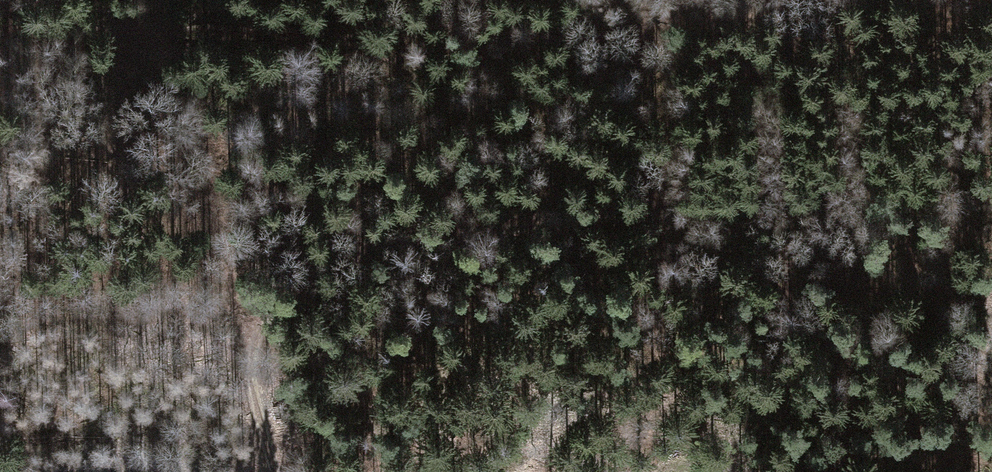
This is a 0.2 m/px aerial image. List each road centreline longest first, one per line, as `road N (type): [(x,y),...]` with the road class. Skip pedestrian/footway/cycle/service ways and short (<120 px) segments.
road 1 (track): [(273,471),(251,383),(262,329),(292,279),(333,256),(631,210),(991,199)]
road 2 (track): [(0,27),(349,33),(446,84),(631,210)]

